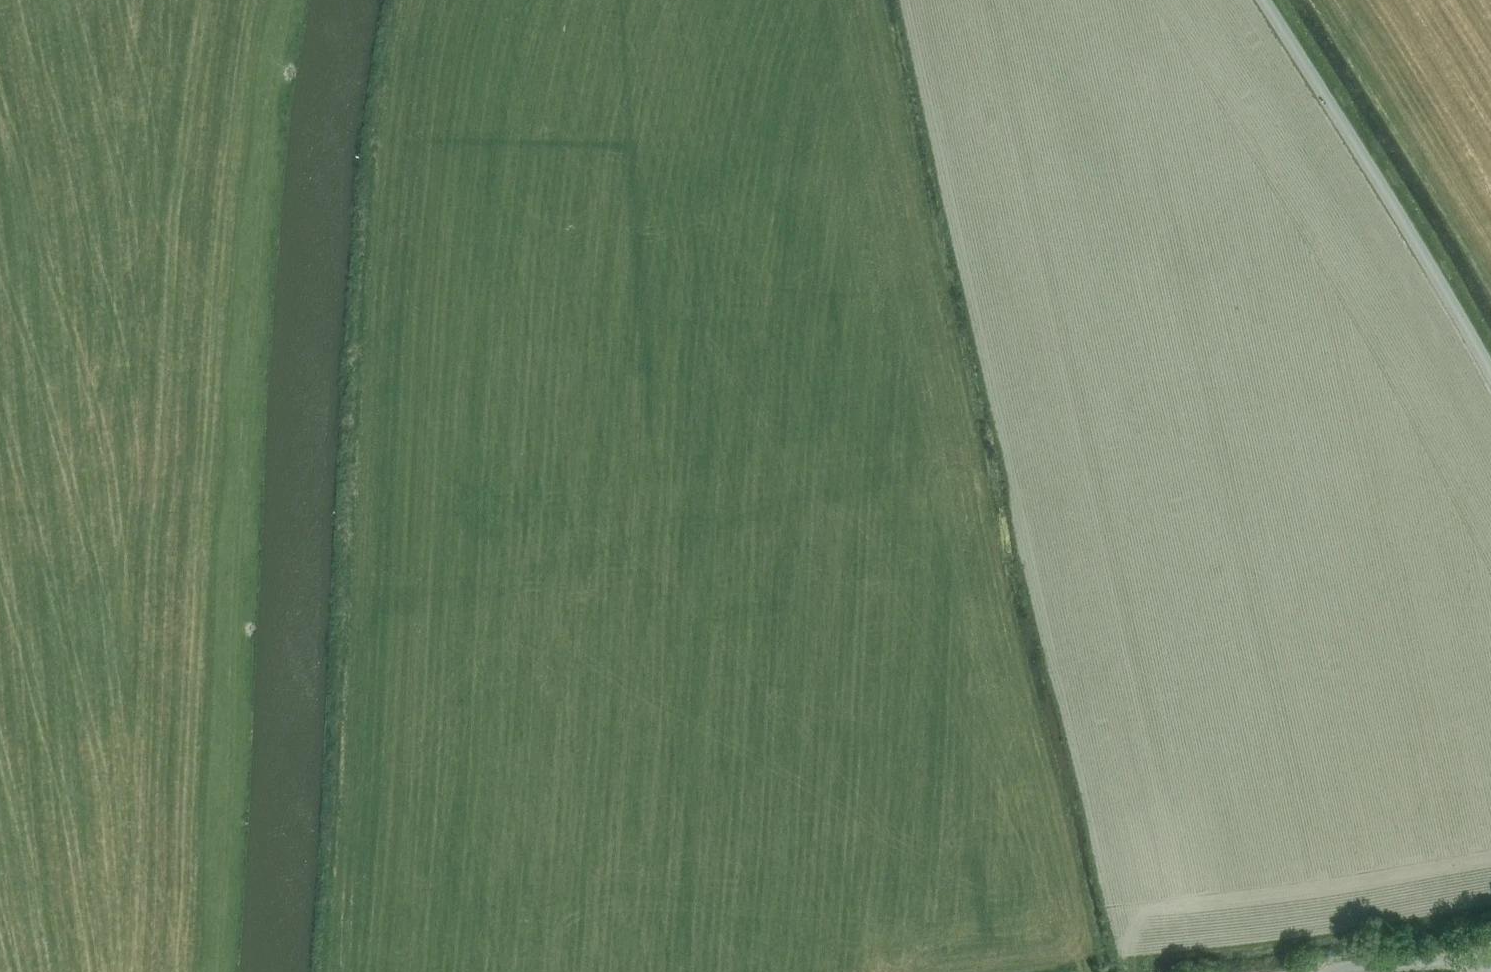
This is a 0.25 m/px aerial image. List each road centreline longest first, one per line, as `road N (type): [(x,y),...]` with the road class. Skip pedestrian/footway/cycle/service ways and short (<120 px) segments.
road 1 (unclassified): [(1490,374),(1264,0)]

